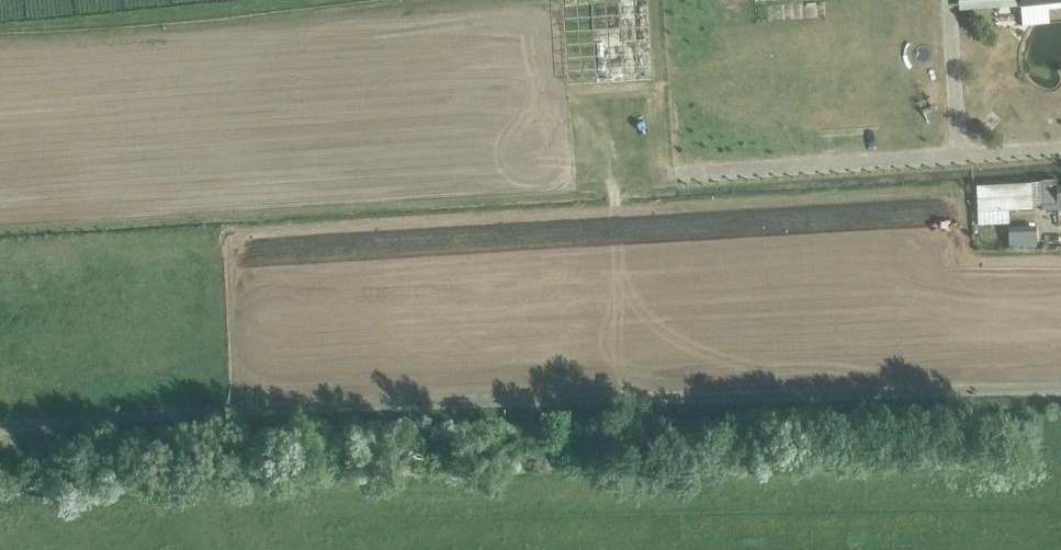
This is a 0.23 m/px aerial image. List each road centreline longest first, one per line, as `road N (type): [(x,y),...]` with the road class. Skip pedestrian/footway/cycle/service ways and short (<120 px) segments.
road 1 (unclassified): [(1060,389),(394,403),(0,427)]
road 2 (track): [(0,26),(318,0)]

